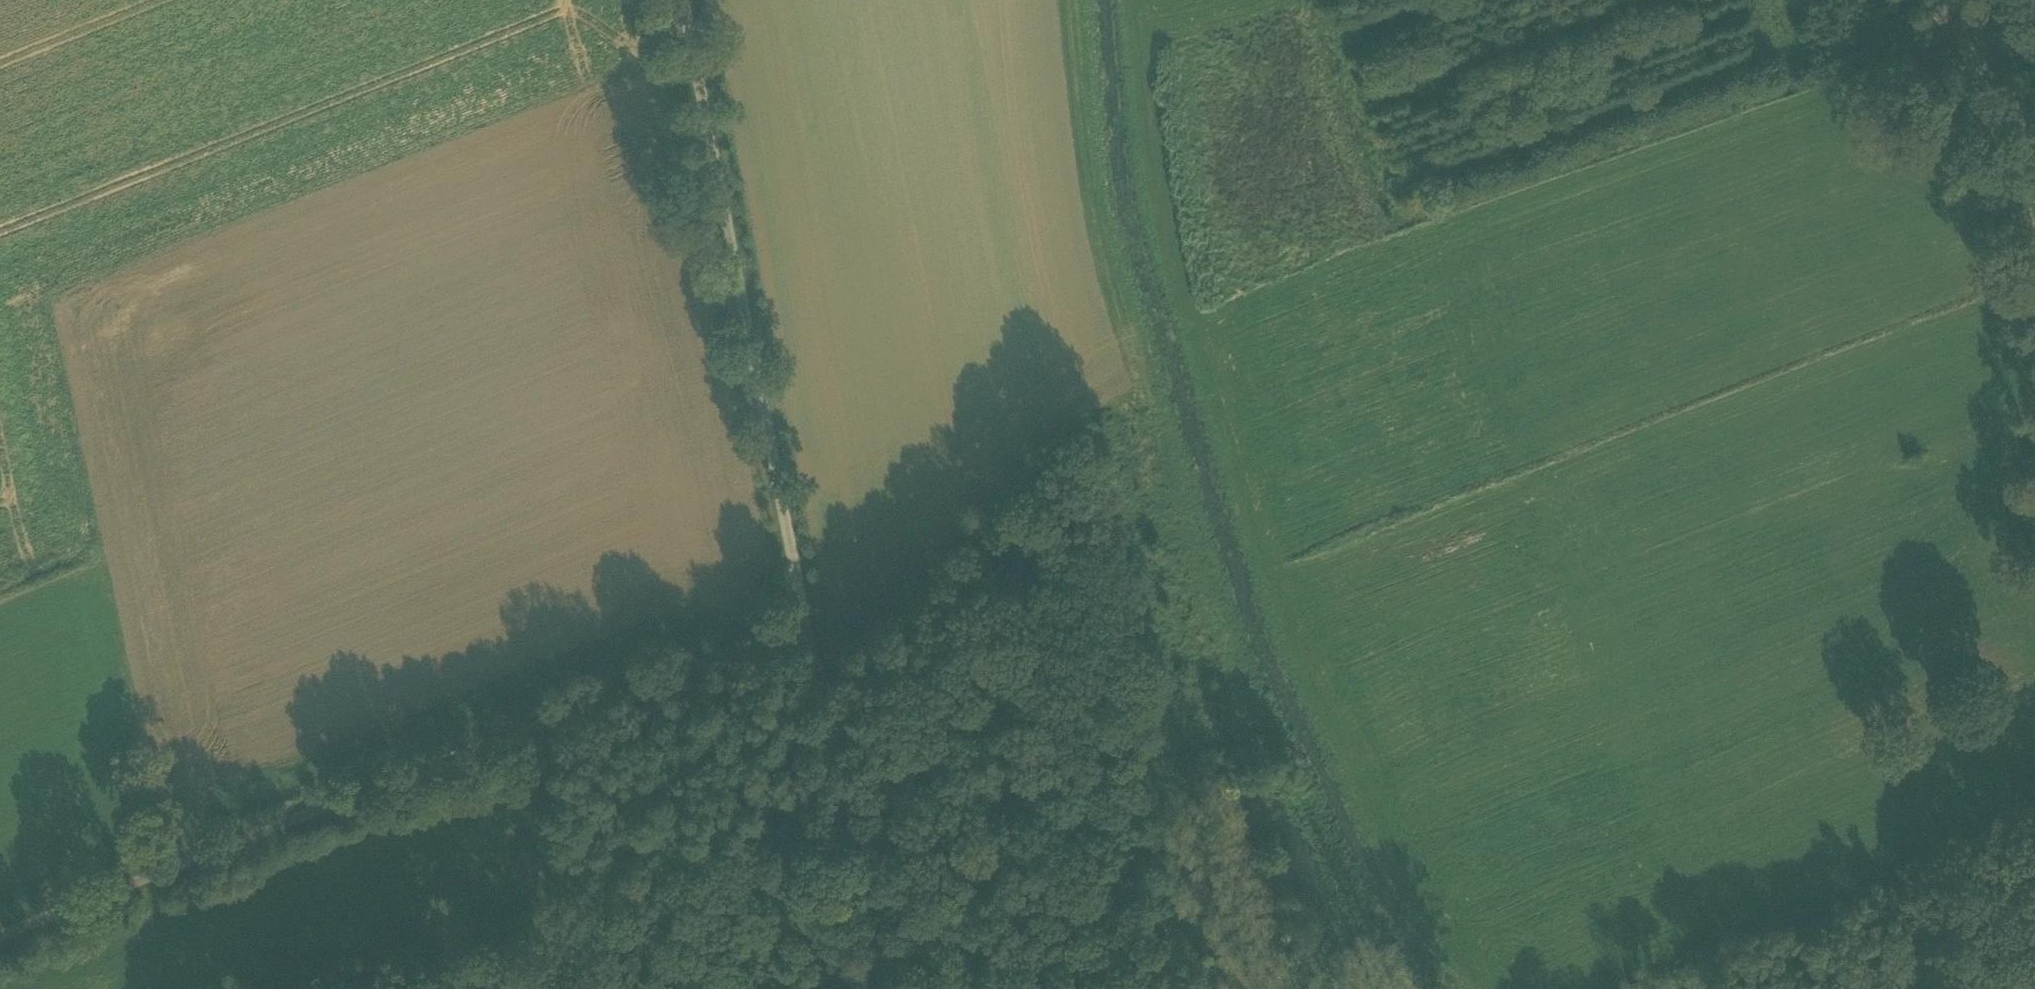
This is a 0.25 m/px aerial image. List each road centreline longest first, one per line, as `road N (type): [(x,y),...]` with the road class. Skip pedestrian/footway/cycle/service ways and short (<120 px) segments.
road 1 (unclassified): [(0,937),(807,631)]
road 2 (unclassified): [(681,0),(807,631)]
road 3 (track): [(807,631),(881,988)]
road 4 (track): [(1953,0),(2034,220)]

